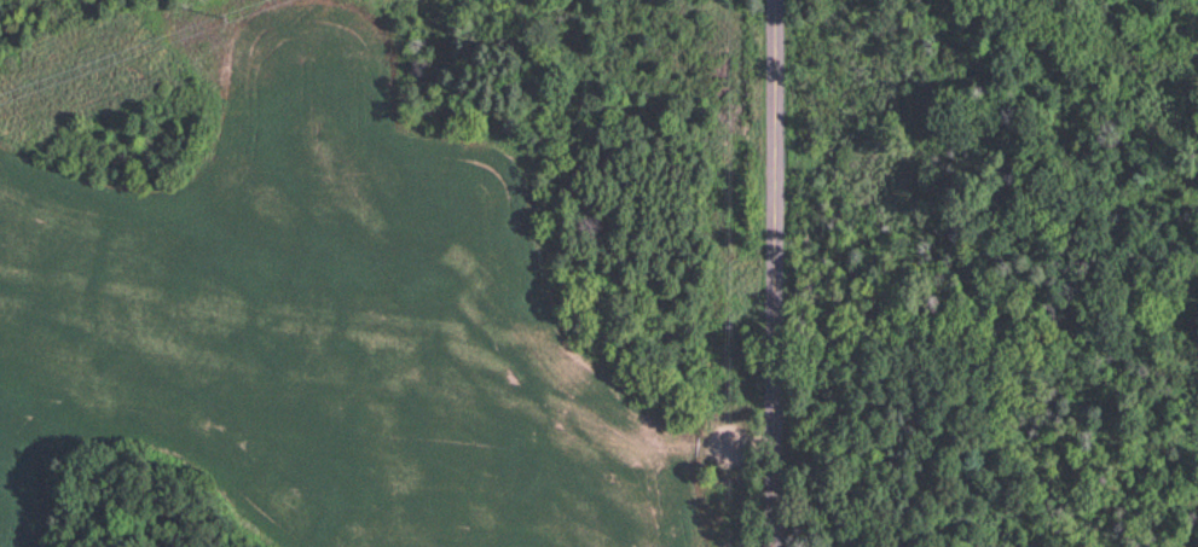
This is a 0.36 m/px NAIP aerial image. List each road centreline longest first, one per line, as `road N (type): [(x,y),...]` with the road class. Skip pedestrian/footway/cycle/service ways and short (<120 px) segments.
road 1 (residential): [(775,0),(770,546)]

